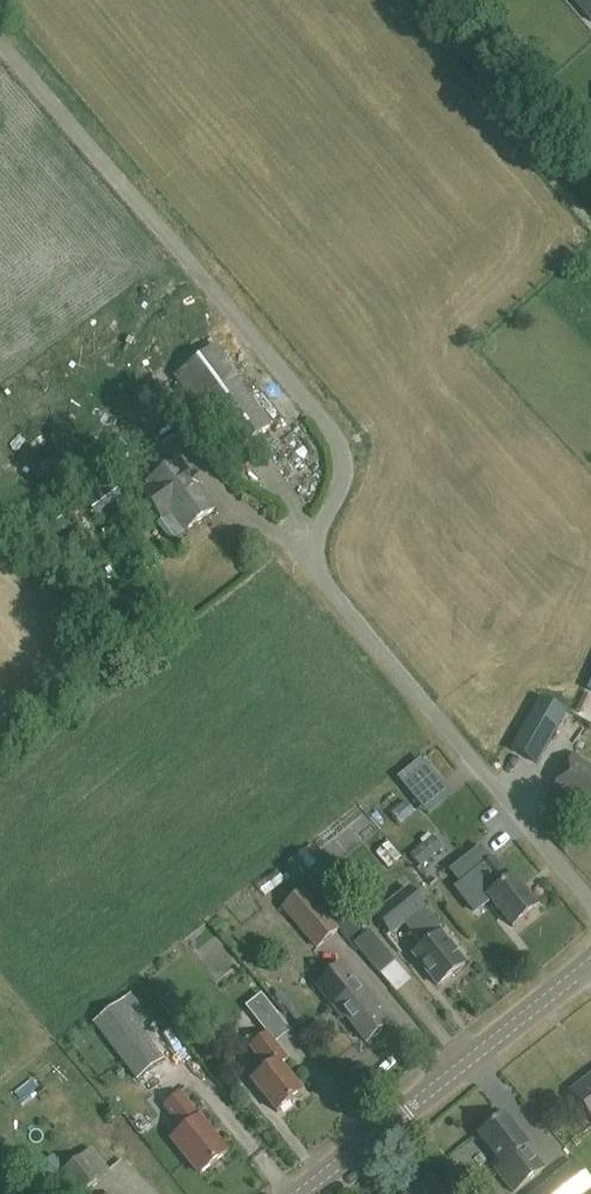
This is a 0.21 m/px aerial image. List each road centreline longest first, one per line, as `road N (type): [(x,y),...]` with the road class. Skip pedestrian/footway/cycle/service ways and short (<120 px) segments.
road 1 (unclassified): [(590,901),(329,586),(322,560),(343,479),(333,426),(0,37)]
road 2 (tertiary): [(300,1193),(590,959)]

